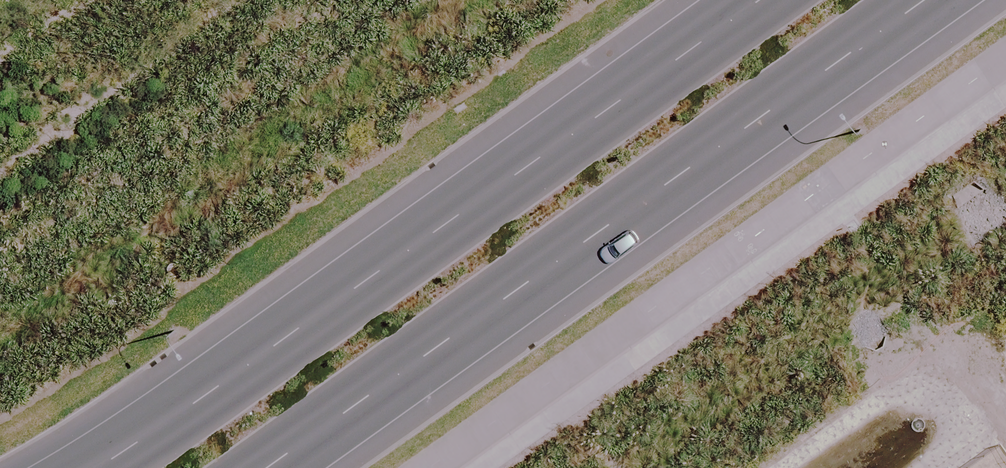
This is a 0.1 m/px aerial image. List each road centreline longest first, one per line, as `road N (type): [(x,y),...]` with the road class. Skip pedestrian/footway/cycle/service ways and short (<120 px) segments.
road 1 (secondary): [(0,458),(233,312),(679,0)]
road 2 (secondary): [(941,0),(278,467)]

